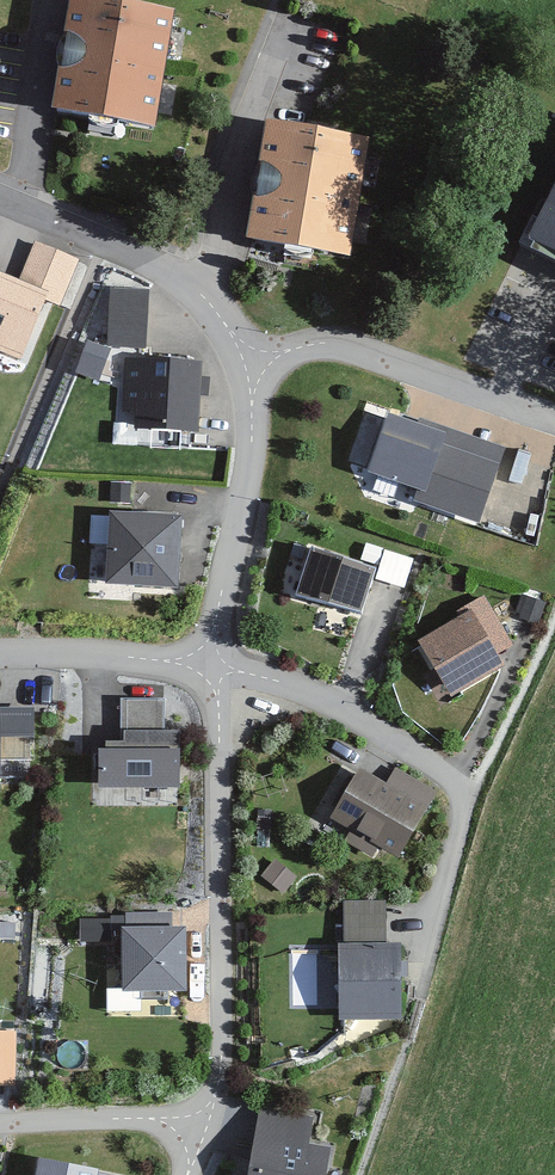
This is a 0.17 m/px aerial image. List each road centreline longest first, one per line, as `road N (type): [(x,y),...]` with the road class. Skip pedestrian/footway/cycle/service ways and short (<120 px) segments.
road 1 (residential): [(214,670),(265,384),(247,344),(208,291),(164,263),(0,196)]
road 2 (residential): [(203,1120),(220,1085),(224,1005),(214,670)]
road 3 (residential): [(214,670),(321,693),(444,768),(458,801)]
road 4 (residential): [(0,654),(214,670)]
road 5 (residential): [(0,1120),(132,1112),(203,1120)]

